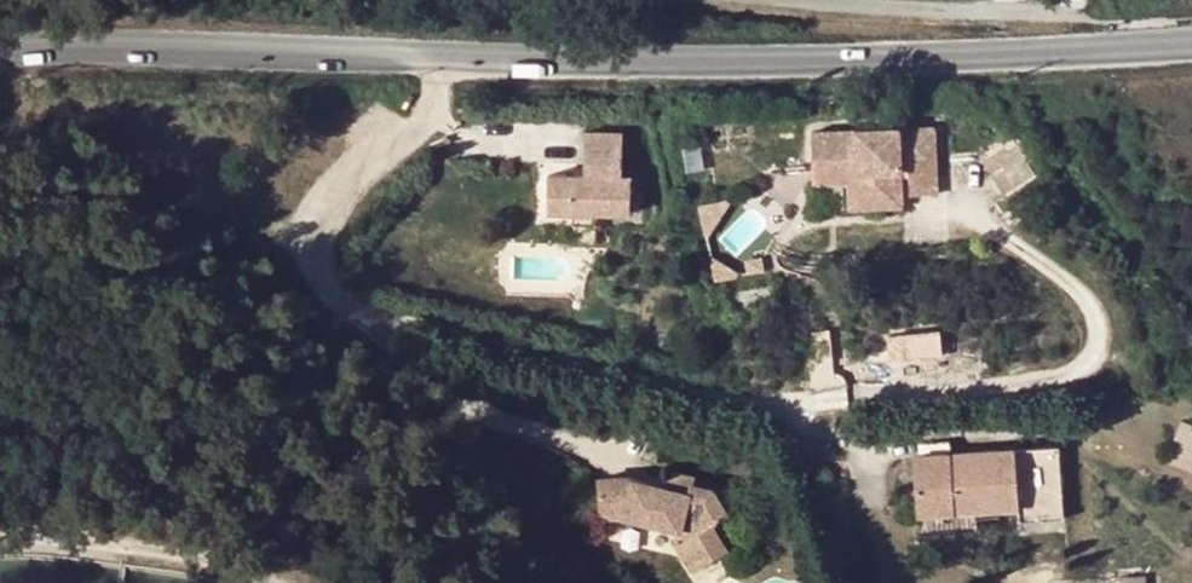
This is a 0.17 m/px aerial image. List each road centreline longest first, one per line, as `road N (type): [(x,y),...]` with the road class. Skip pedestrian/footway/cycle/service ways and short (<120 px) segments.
road 1 (secondary): [(1191,48),(663,63),(0,48)]
road 2 (unclassified): [(1078,0),(1052,14),(848,0)]

